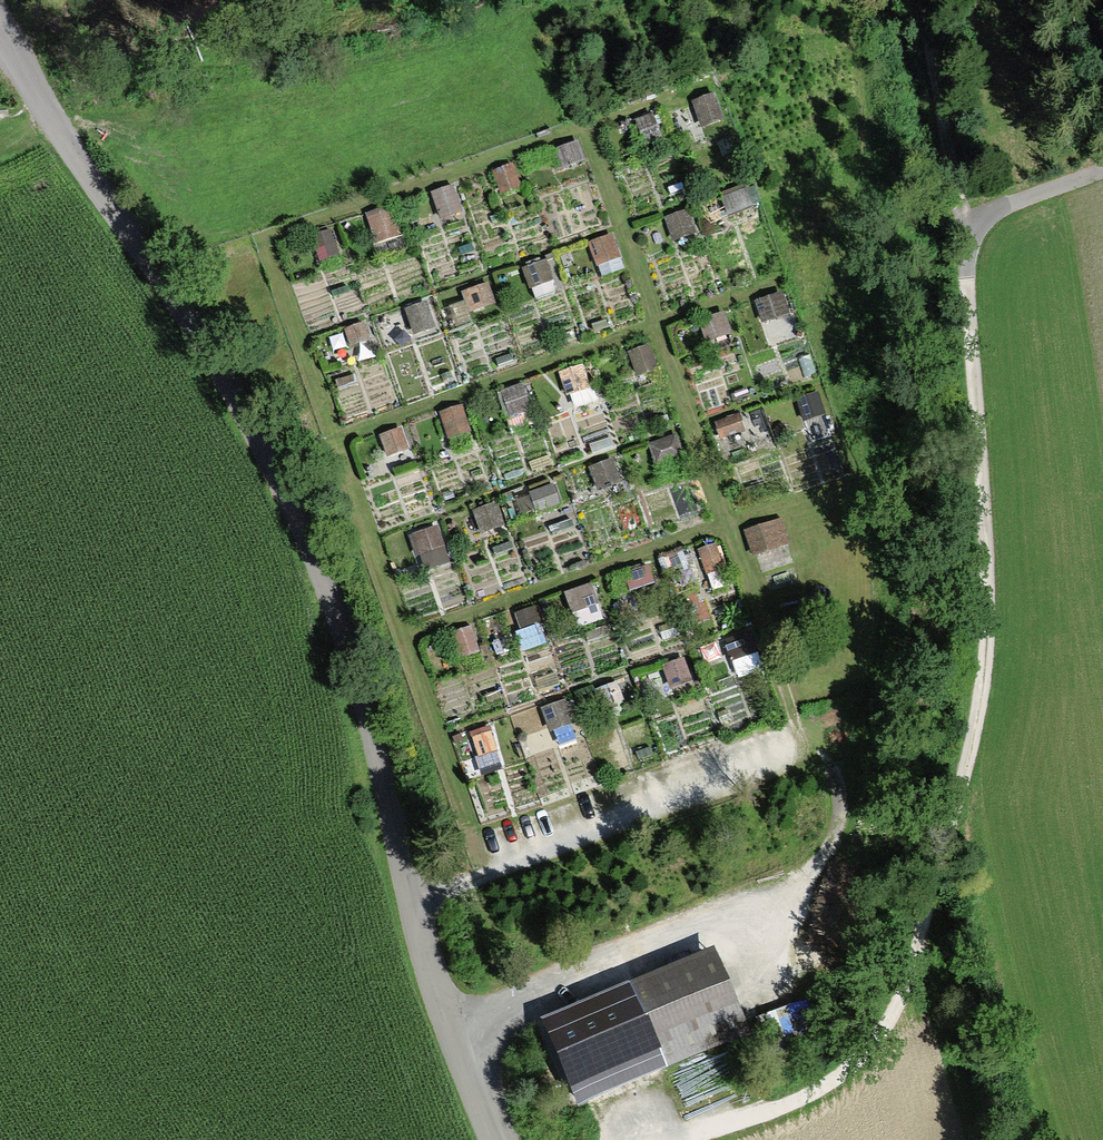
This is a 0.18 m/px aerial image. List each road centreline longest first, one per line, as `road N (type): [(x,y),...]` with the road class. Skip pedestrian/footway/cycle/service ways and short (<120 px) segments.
road 1 (unclassified): [(489,1139),(444,1027),(343,631),(290,497),(225,373),(44,109),(0,29)]
road 2 (track): [(811,871),(837,826),(841,788),(808,749),(589,134)]
road 3 (track): [(978,706),(984,550),(970,279),(918,0)]
road 4 (track): [(264,250),(488,874)]
road 5 (track): [(978,706),(919,944),(876,1035),(857,1061),(809,1094),(677,1139)]
road 6 (track): [(1102,173),(961,228)]

